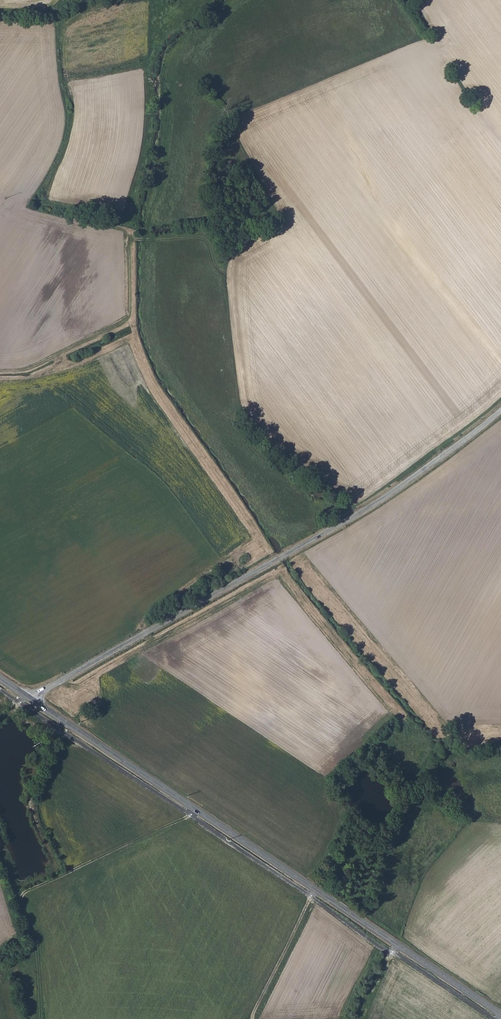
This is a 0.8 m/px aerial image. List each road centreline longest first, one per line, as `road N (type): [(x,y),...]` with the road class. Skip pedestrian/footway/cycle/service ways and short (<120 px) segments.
road 1 (tertiary): [(28,697),(500,1015)]
road 2 (unclassified): [(28,697),(357,514),(500,410)]
road 3 (track): [(33,1018),(17,973),(35,953),(21,896),(196,810)]
road 4 (track): [(250,1018),(315,889)]

